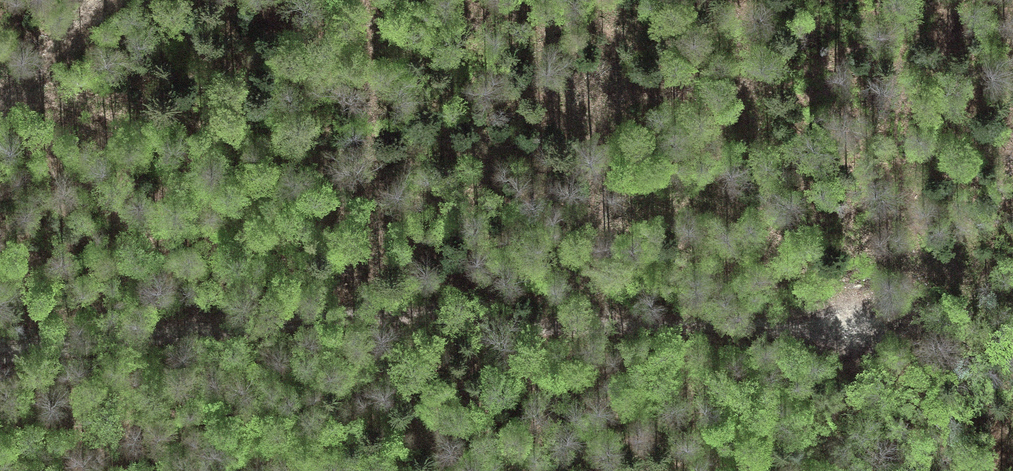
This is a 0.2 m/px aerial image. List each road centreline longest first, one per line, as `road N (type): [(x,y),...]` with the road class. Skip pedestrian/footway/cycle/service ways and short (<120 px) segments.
road 1 (track): [(0,93),(297,154),(660,185),(851,246),(912,256)]
road 2 (track): [(851,327),(278,328),(0,356)]
road 3 (track): [(0,113),(104,0)]

